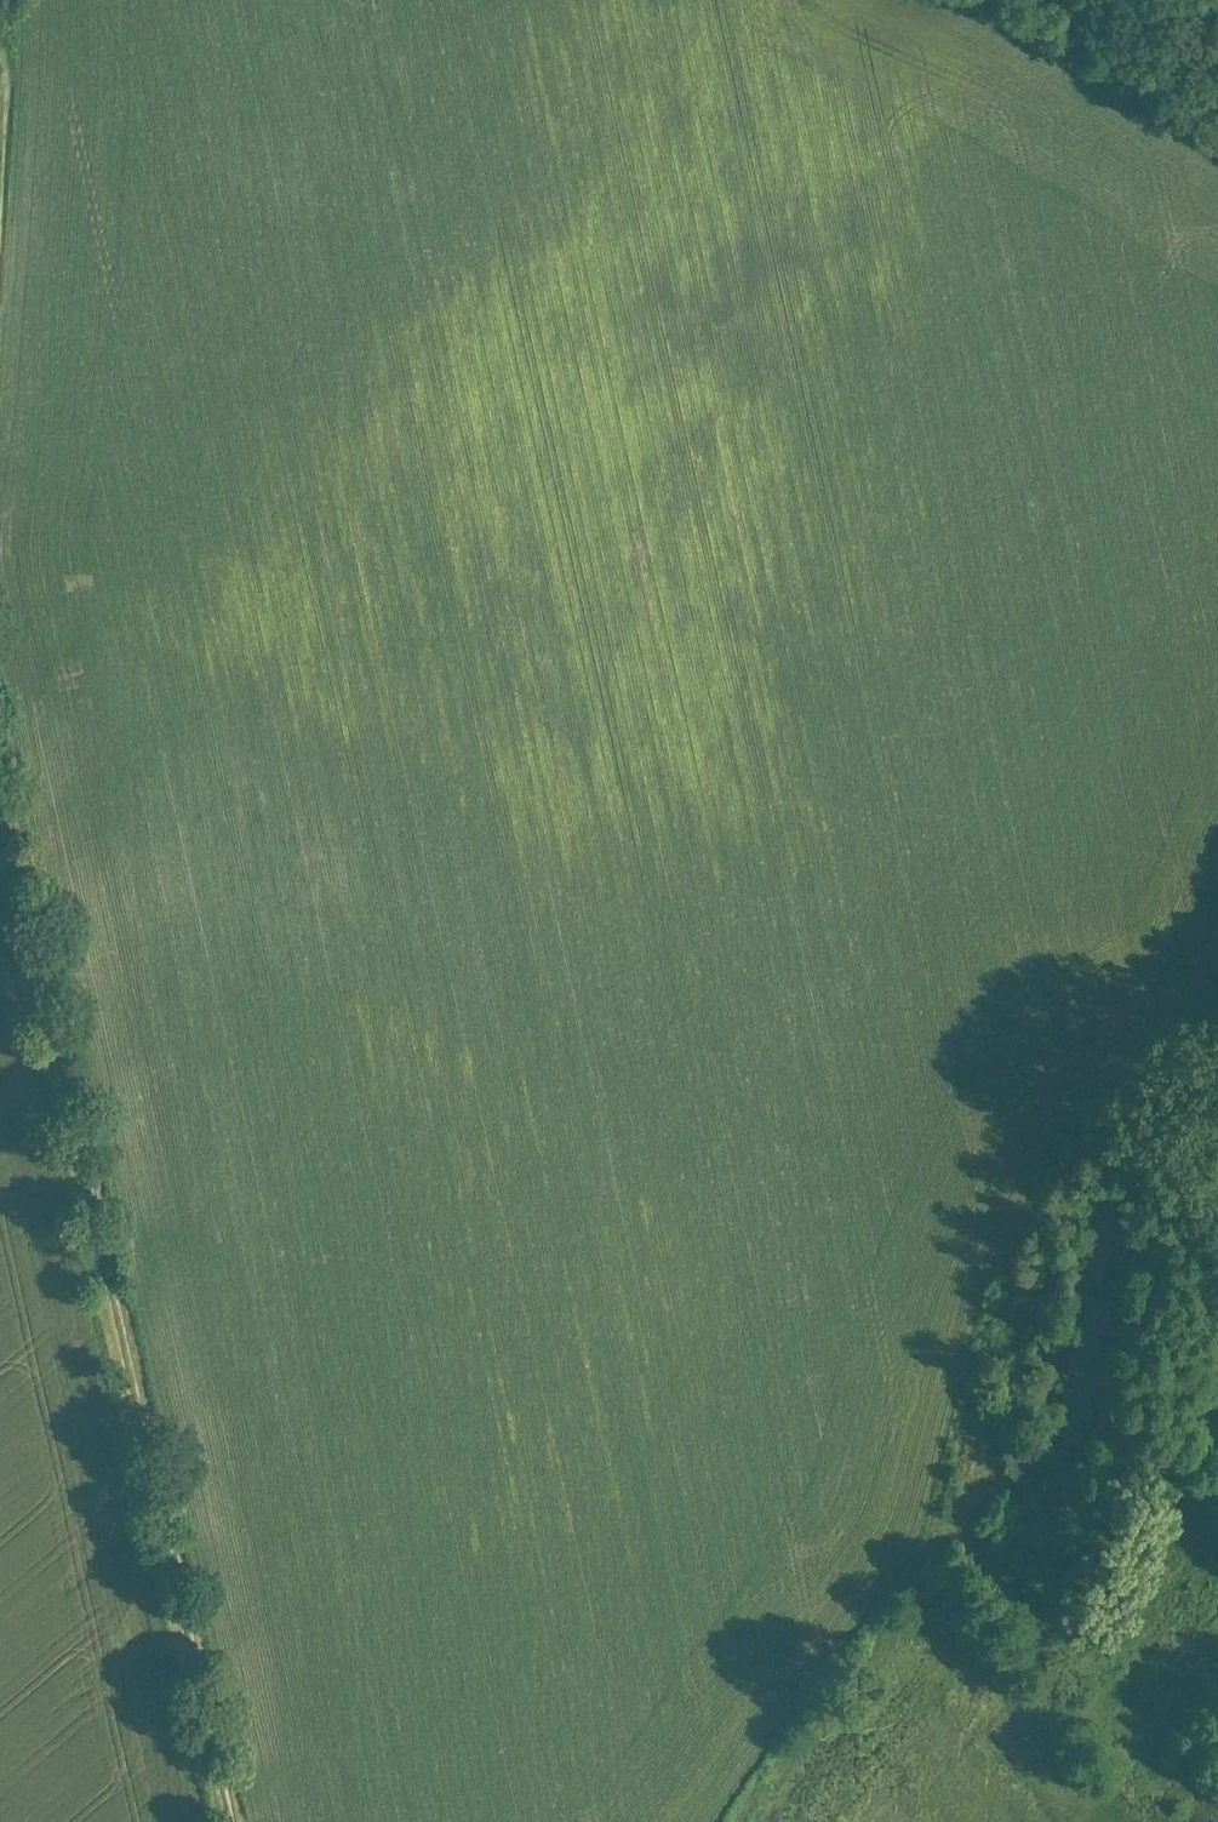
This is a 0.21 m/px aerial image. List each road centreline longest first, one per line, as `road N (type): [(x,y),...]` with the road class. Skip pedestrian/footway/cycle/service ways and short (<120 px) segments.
road 1 (track): [(0,862),(206,1821)]
road 2 (track): [(1217,156),(997,0)]

